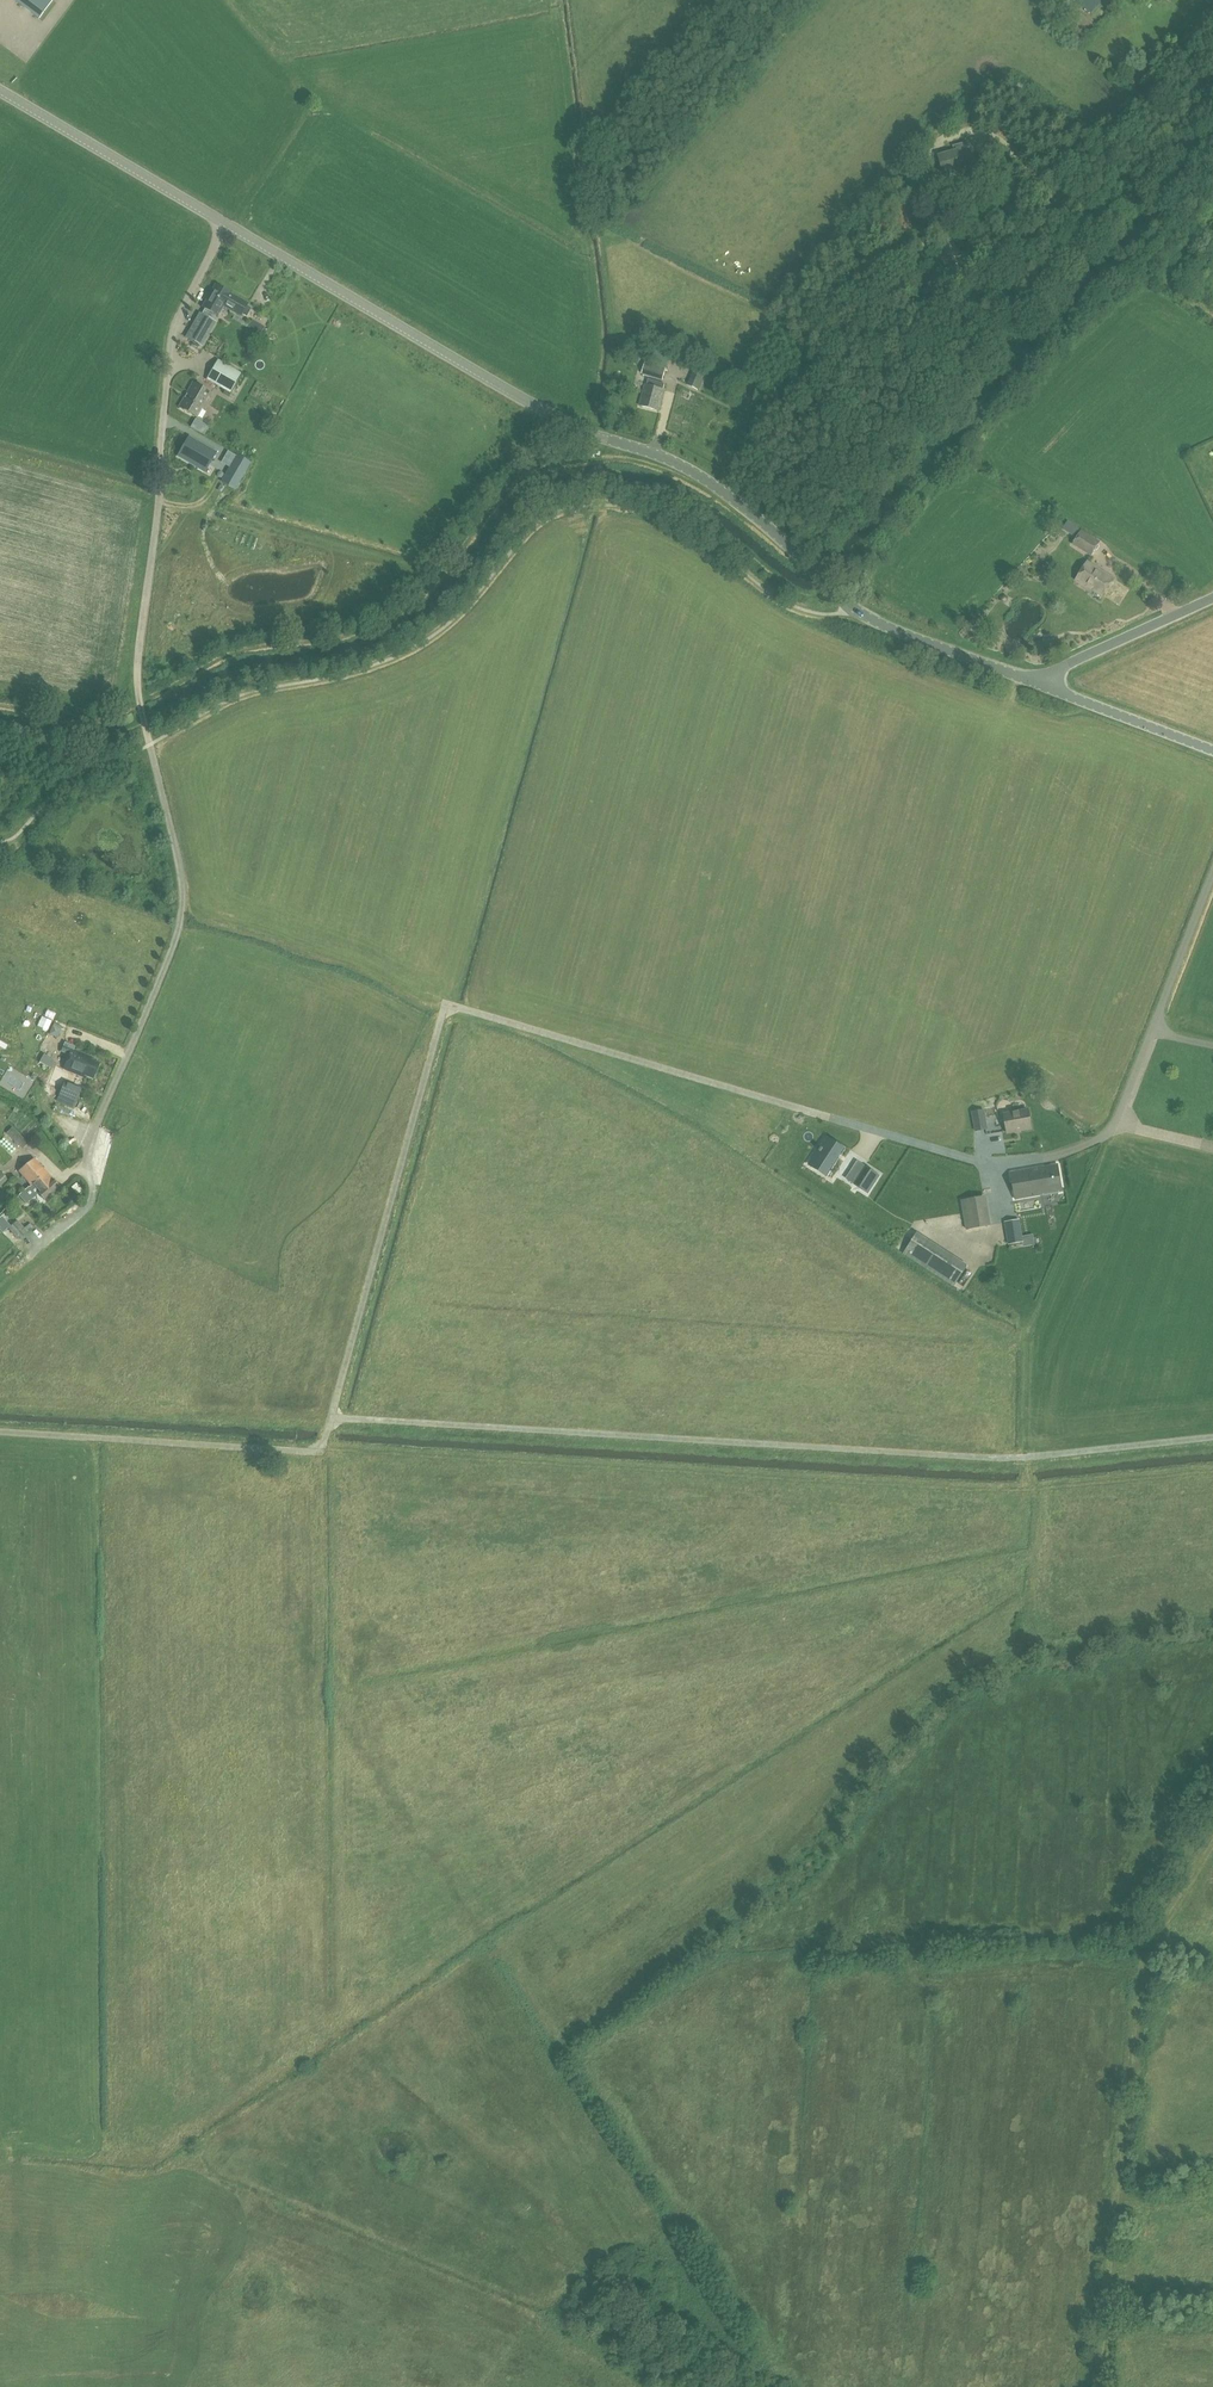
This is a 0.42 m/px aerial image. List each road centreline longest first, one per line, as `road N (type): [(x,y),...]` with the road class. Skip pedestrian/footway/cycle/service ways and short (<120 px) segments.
road 1 (tertiary): [(1030,681),(873,620),(699,476),(546,411),(226,224)]
road 2 (track): [(331,1418),(987,1457),(1212,1437)]
road 3 (track): [(1212,26),(939,320),(911,345),(798,402),(721,490)]
road 4 (track): [(151,743),(181,917),(90,1135),(90,1200),(33,1250)]
road 5 (track): [(450,1004),(331,1418)]
road 6 (track): [(450,1004),(809,1112)]
road 7 (track): [(1212,1614),(1058,1637),(1027,1628),(1039,1502),(1027,1457)]
road 8 (track): [(0,1432),(310,1453),(331,1418)]
road 9 (track): [(1109,1134),(1030,1320),(1027,1457)]
road 10 (unclassified): [(226,224),(173,327),(160,489)]
road 11 (tertiary): [(226,224),(0,90)]
road 12 (track): [(160,489),(139,696)]
road 13 (unclassified): [(1030,681),(1212,598)]
road 14 (tertiary): [(1212,750),(1030,681)]

